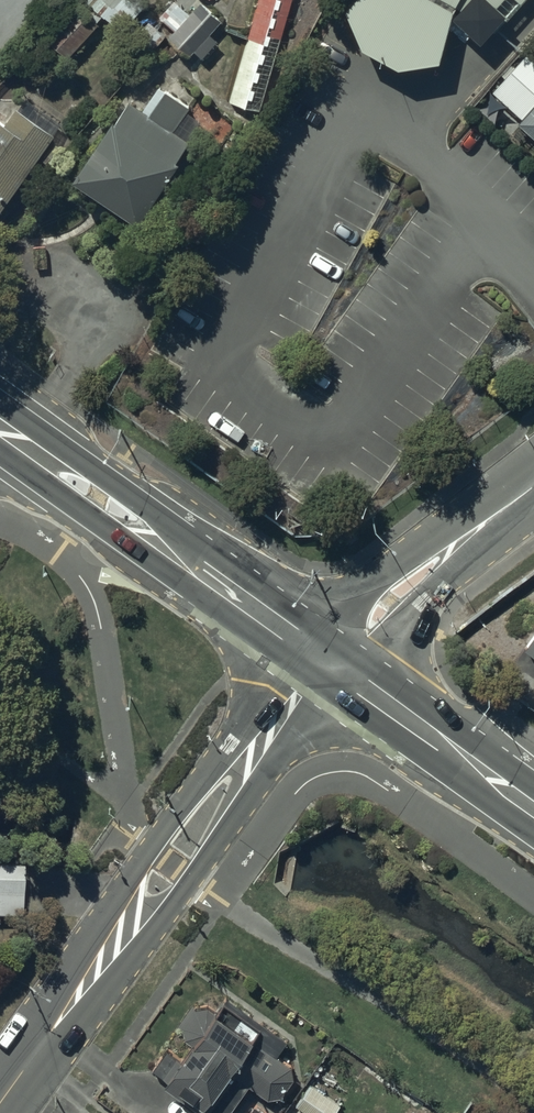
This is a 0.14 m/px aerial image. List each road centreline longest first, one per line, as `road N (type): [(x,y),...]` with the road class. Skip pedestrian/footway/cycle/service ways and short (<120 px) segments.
road 1 (unclassified): [(0,1102),(320,655)]
road 2 (secondary): [(0,425),(320,655)]
road 3 (unclassified): [(320,655),(533,490)]
road 4 (secondary): [(320,655),(533,809)]

